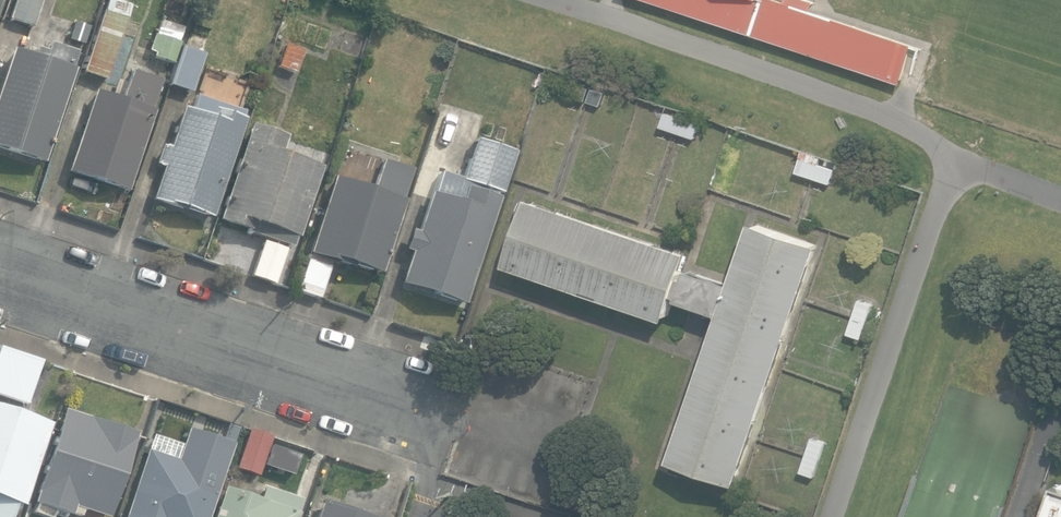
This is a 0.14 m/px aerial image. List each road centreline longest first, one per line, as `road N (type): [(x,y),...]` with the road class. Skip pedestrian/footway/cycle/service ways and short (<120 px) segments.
road 1 (residential): [(445,417),(0,272)]

